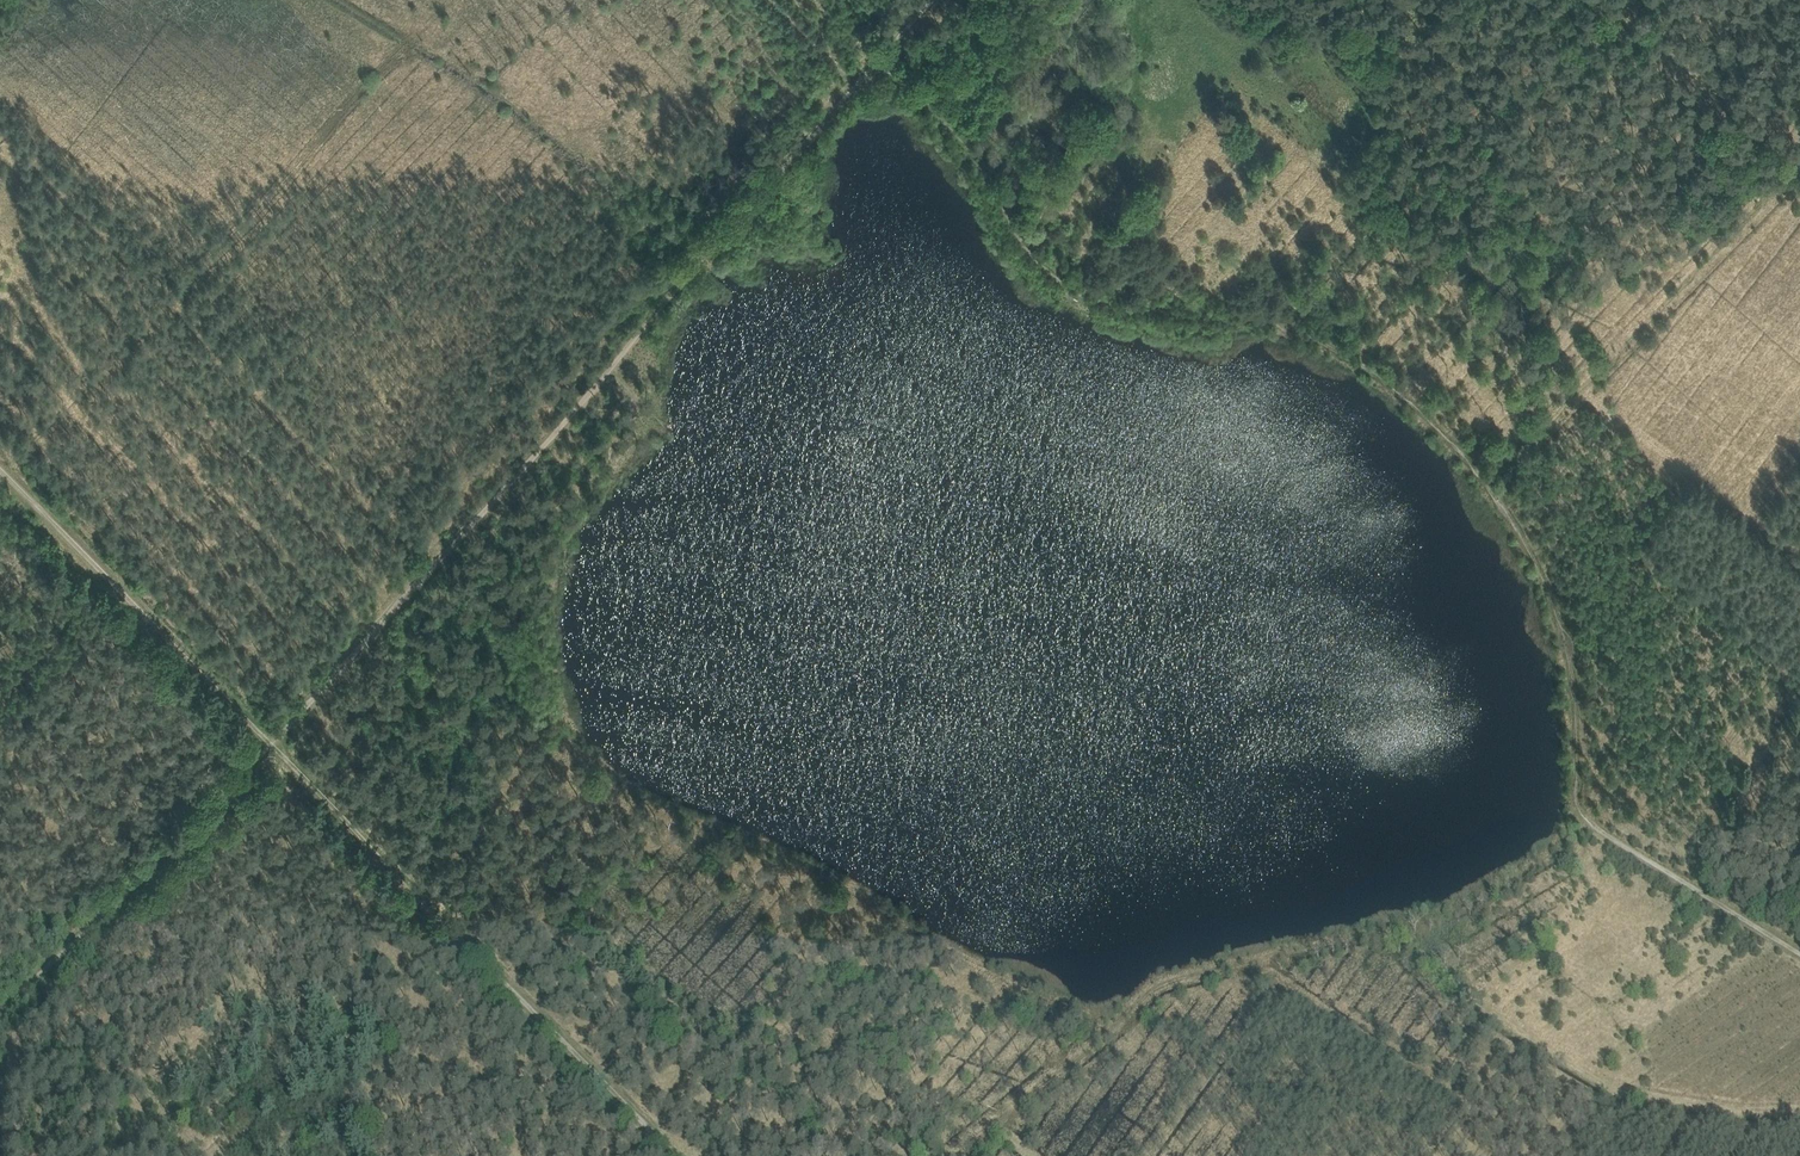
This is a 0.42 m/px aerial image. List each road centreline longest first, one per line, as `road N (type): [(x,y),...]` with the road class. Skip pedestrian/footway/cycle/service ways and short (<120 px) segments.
road 1 (track): [(0,470),(671,1155)]
road 2 (track): [(1576,801),(1589,823),(1799,955)]

